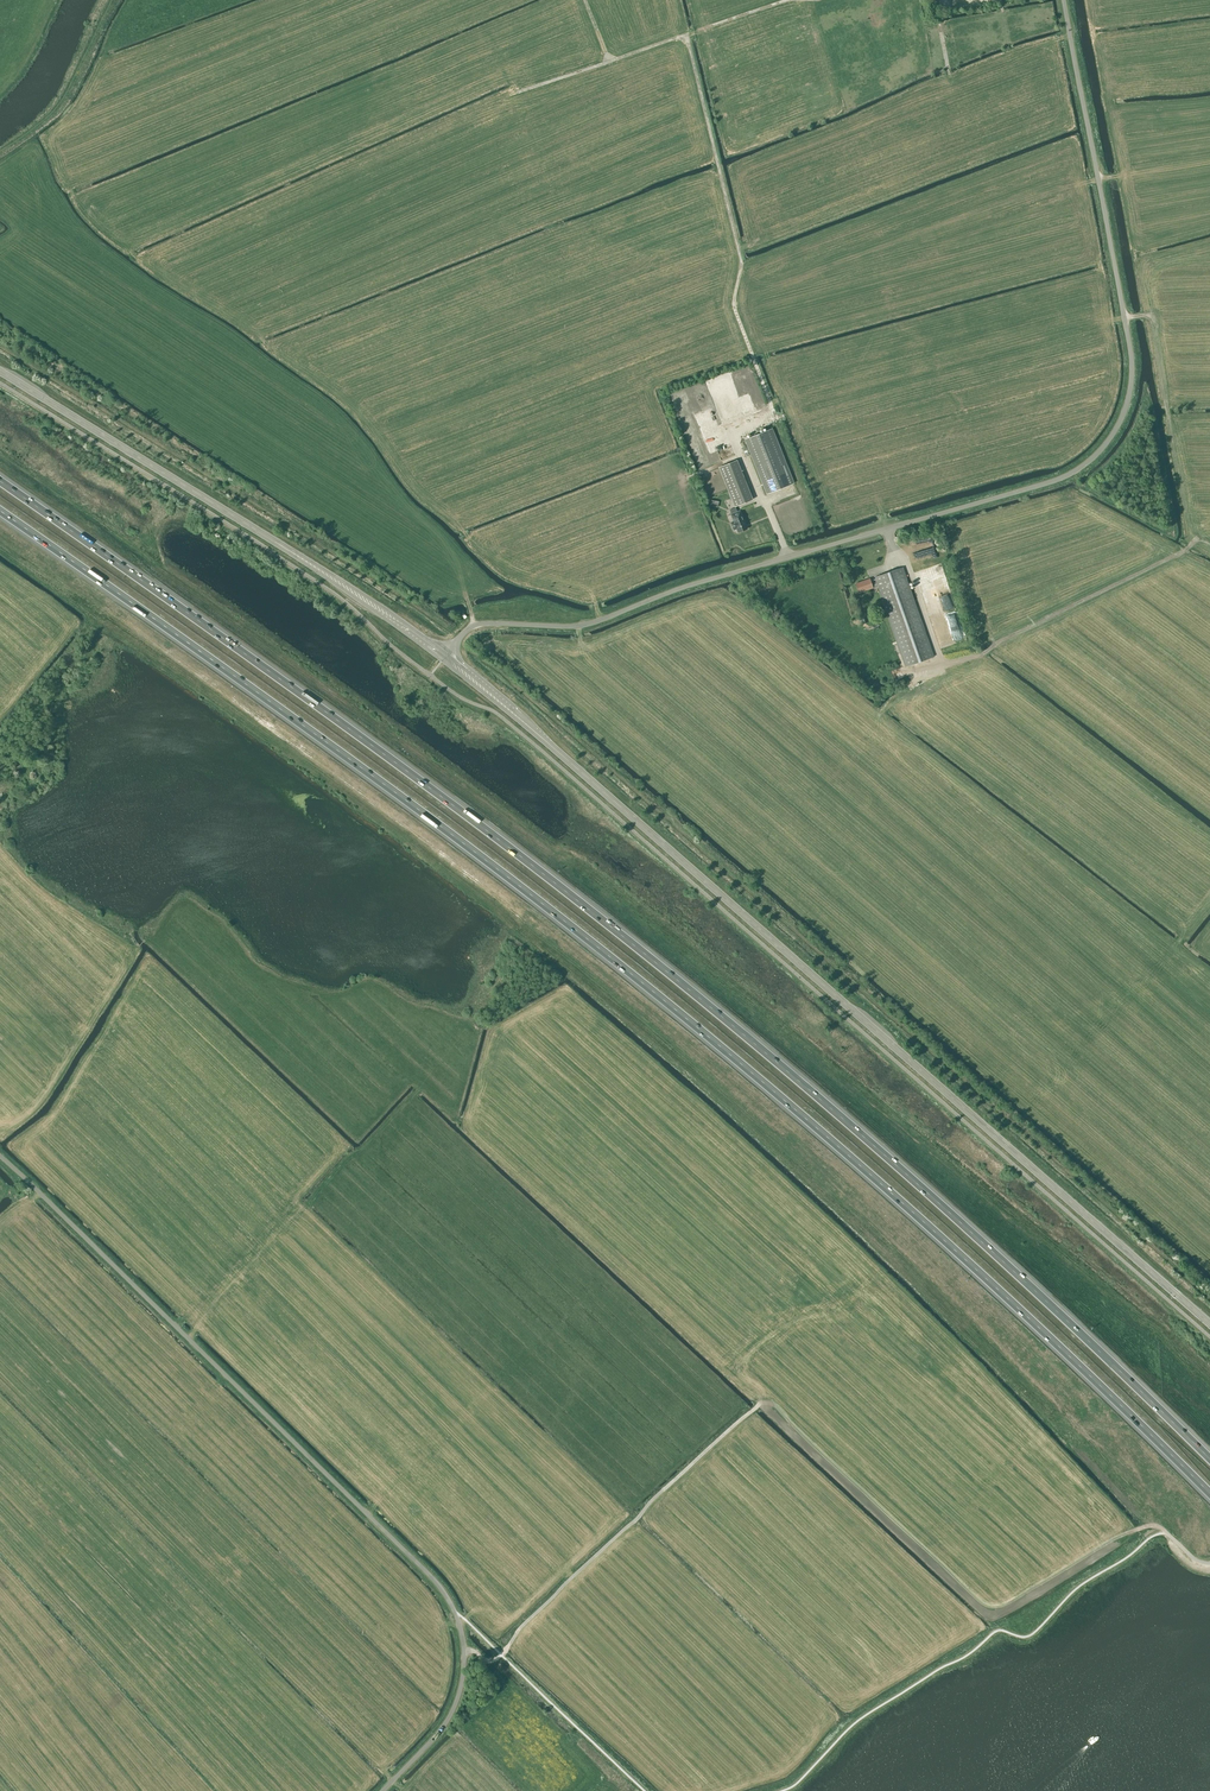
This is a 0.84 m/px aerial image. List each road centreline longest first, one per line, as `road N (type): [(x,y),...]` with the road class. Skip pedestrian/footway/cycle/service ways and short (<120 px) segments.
road 1 (motorway): [(0,513),(365,771),(643,983),(918,1217),(1209,1493)]
road 2 (motorway): [(1209,1460),(932,1196),(644,954),(0,482)]
road 3 (unclassified): [(445,656),(477,625),(595,622),(687,586),(1048,483),(1097,454),(1126,407),(1132,366),(1064,0)]
road 4 (tertiary): [(1209,1324),(445,656)]
road 5 (unclassified): [(383,1790),(438,1736),(458,1700),(465,1649),(449,1600),(0,1156)]
road 6 (tertiary): [(445,656),(0,371)]
road 7 (track): [(465,1649),(489,1662),(501,1655),(520,1627),(752,1409)]

